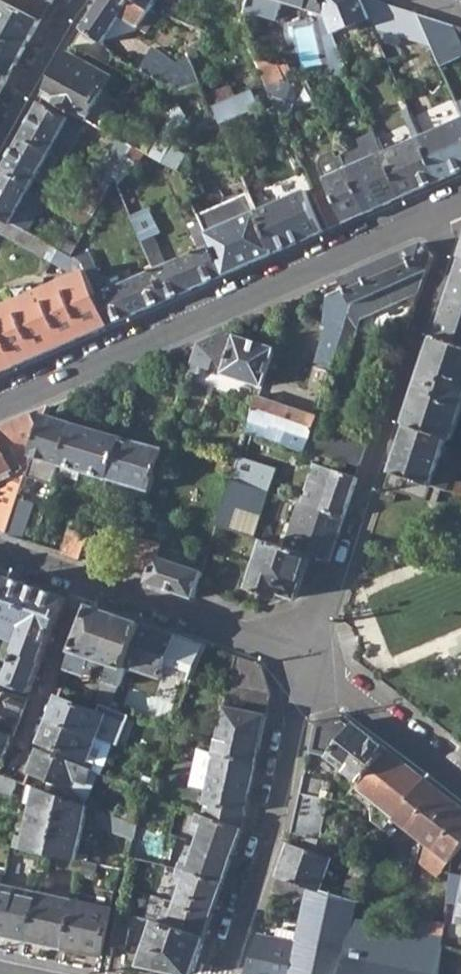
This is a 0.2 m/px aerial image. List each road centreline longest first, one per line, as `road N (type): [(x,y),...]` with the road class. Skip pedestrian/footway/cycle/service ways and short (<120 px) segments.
road 1 (residential): [(447,206),(0,405)]
road 2 (residential): [(447,206),(448,247),(311,667)]
road 3 (residential): [(219,973),(311,667)]
road 4 (residential): [(85,584),(280,644),(311,667)]
road 5 (residential): [(85,584),(17,766)]
road 6 (residential): [(311,667),(460,779)]
road 7 (residential): [(0,135),(76,0)]

